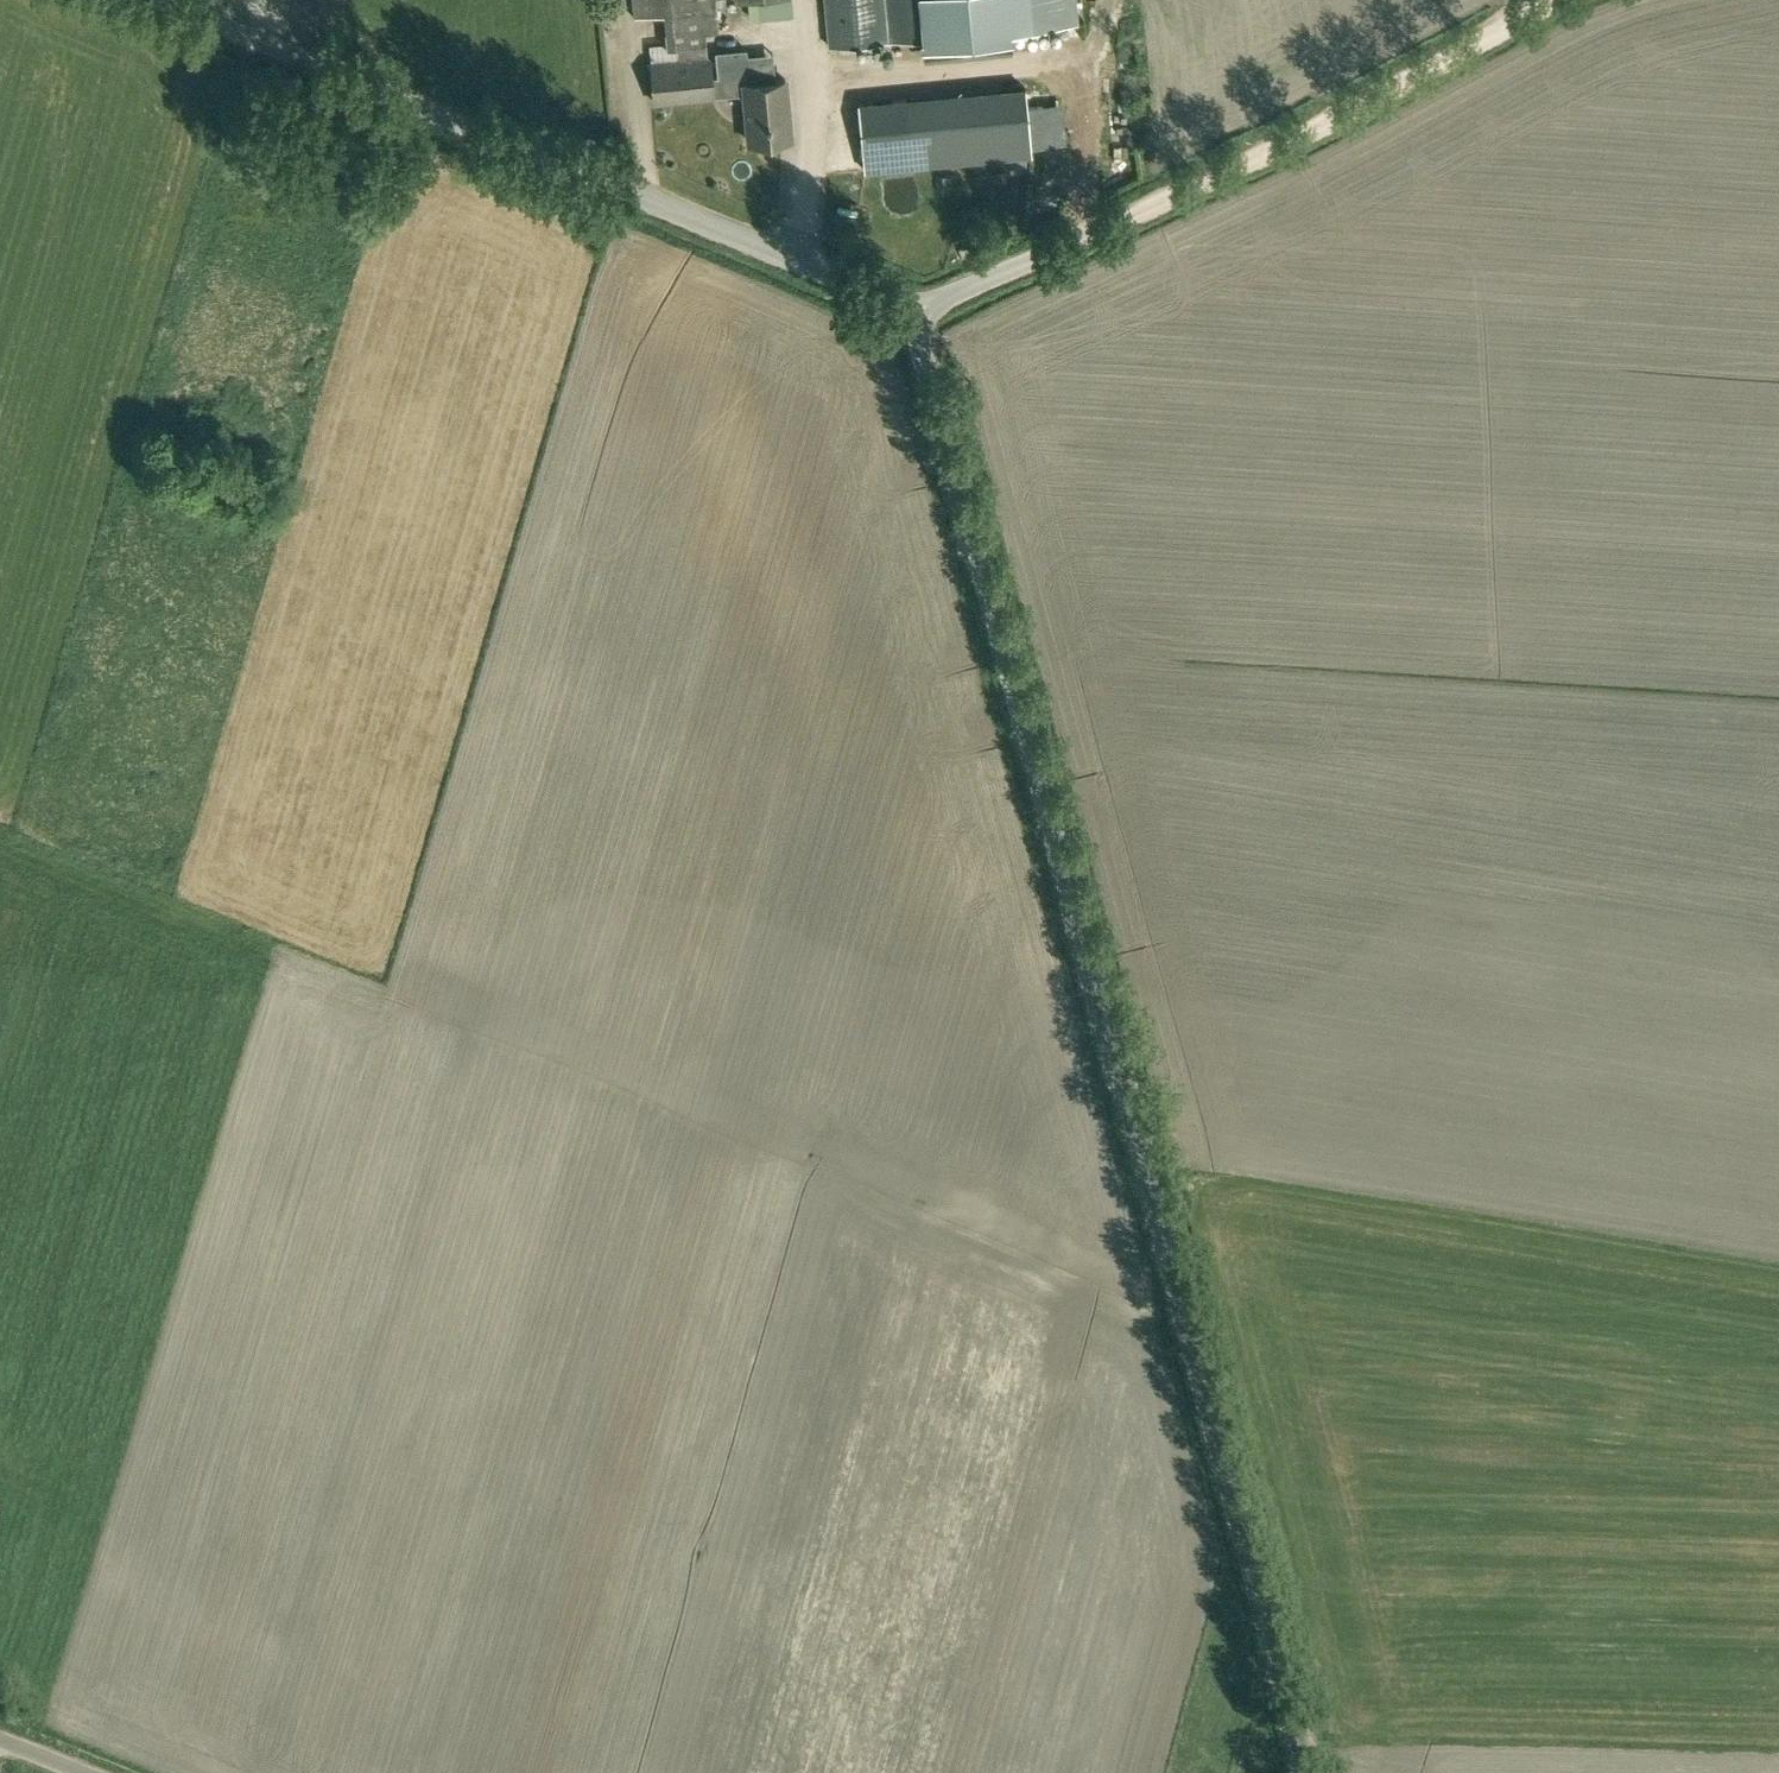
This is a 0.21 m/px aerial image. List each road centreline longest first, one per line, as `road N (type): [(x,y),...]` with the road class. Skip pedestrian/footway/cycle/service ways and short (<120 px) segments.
road 1 (unclassified): [(1300,1772),(1148,1169),(914,313)]
road 2 (unclassified): [(245,33),(914,313)]
road 3 (track): [(1224,169),(1565,0)]
road 4 (unclassified): [(914,313),(1224,169)]

